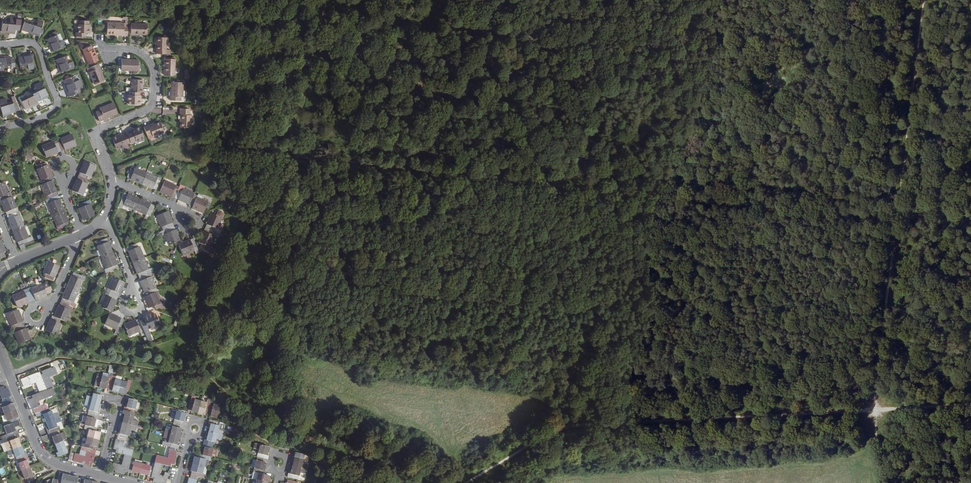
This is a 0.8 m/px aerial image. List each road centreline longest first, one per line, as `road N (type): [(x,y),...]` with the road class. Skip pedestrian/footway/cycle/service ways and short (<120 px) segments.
road 1 (track): [(970,406),(566,430),(466,482)]
road 2 (residential): [(111,183),(97,134),(149,108),(154,76),(141,54),(107,48)]
road 3 (residential): [(0,130),(49,115),(57,102),(37,47),(0,45)]
road 4 (residential): [(100,476),(42,453),(11,378)]

